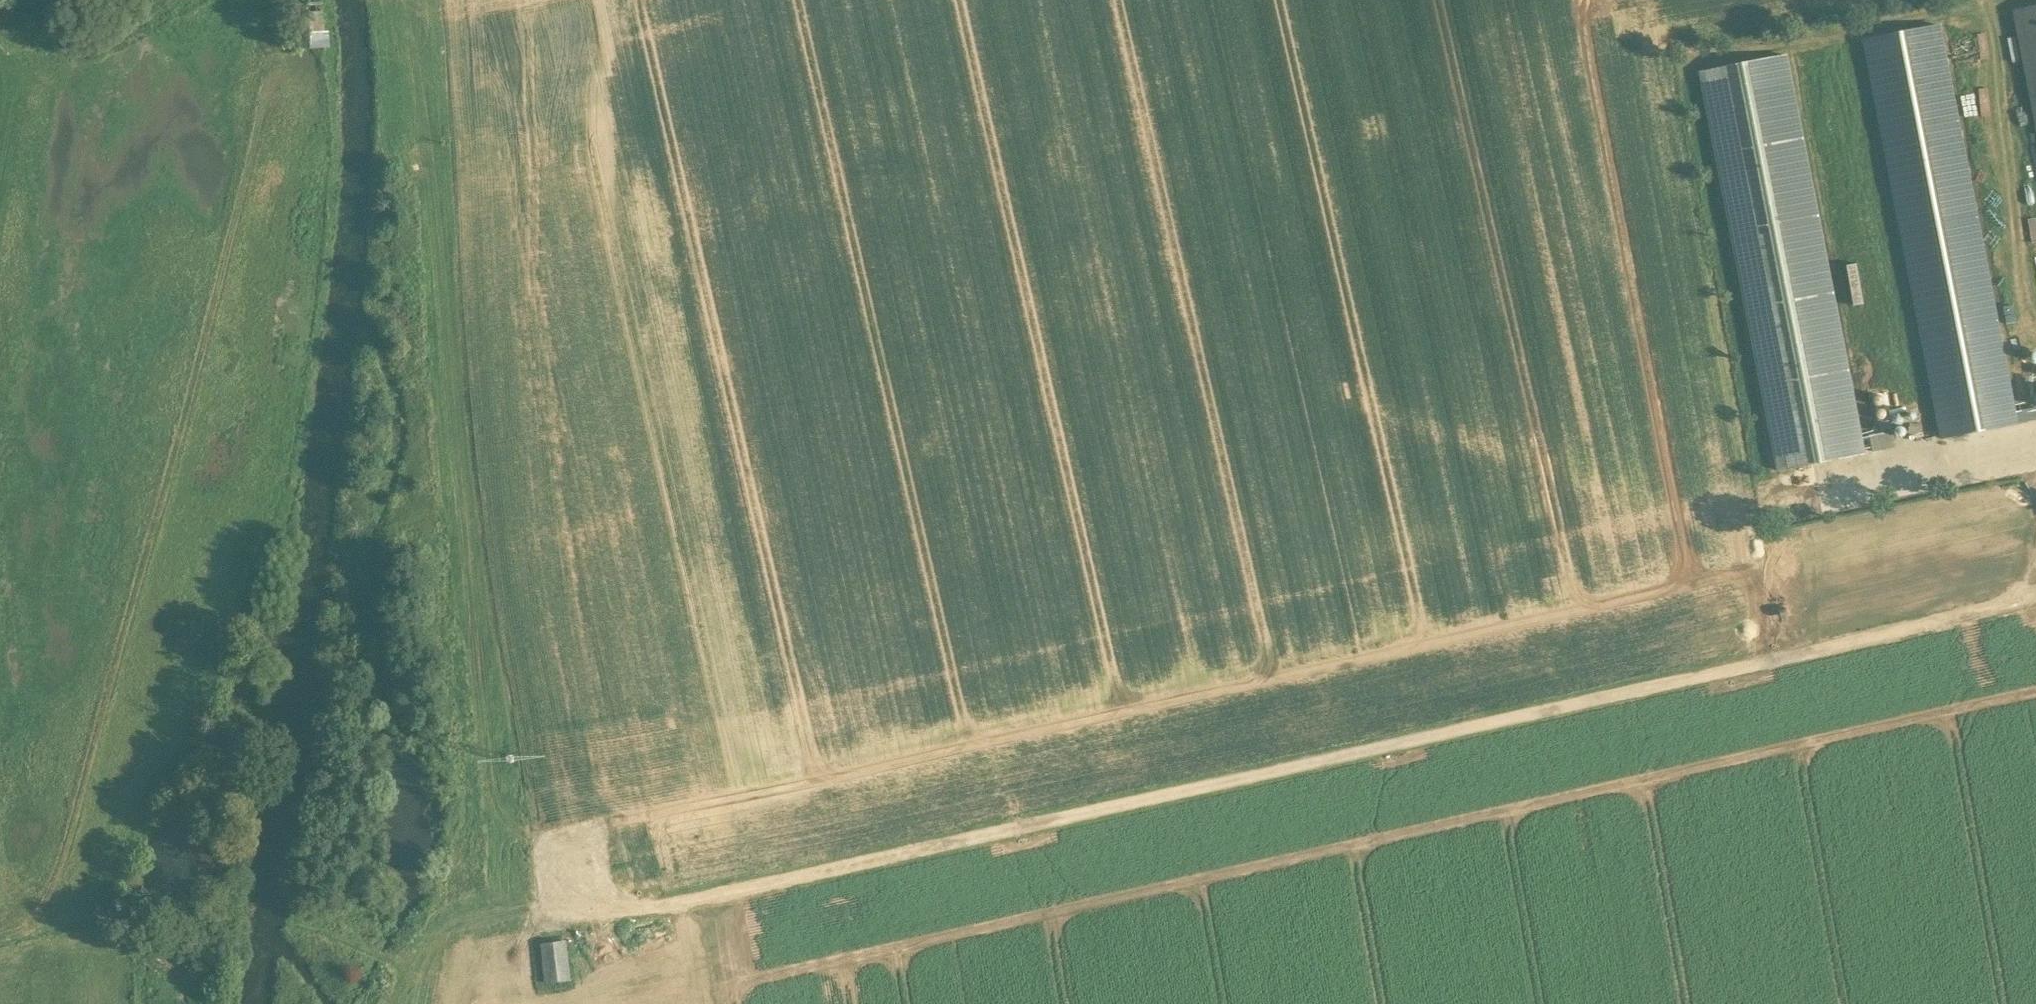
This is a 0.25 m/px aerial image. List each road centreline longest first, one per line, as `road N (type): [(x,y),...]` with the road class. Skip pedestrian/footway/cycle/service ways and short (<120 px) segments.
road 1 (track): [(392,1003),(402,962),(469,863),(489,703),(423,72),(400,0)]
road 2 (track): [(0,935),(21,928),(60,880),(265,100)]

